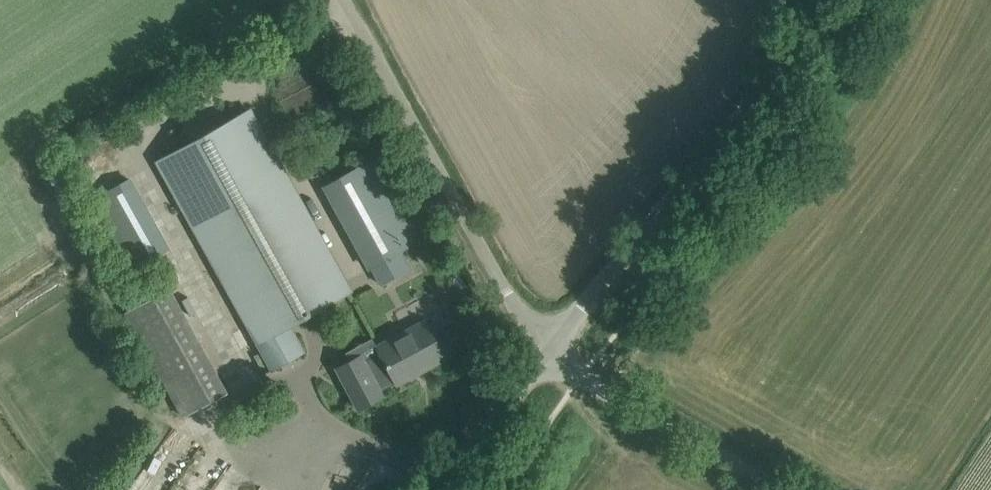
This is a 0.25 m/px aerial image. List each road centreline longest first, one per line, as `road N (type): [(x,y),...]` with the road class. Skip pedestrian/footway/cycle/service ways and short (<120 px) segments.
road 1 (unclassified): [(548,351),(789,42),(811,0)]
road 2 (unclassified): [(548,351),(347,0)]
road 3 (unclassified): [(784,489),(579,378),(548,351)]
road 4 (unclassified): [(446,489),(548,351)]

